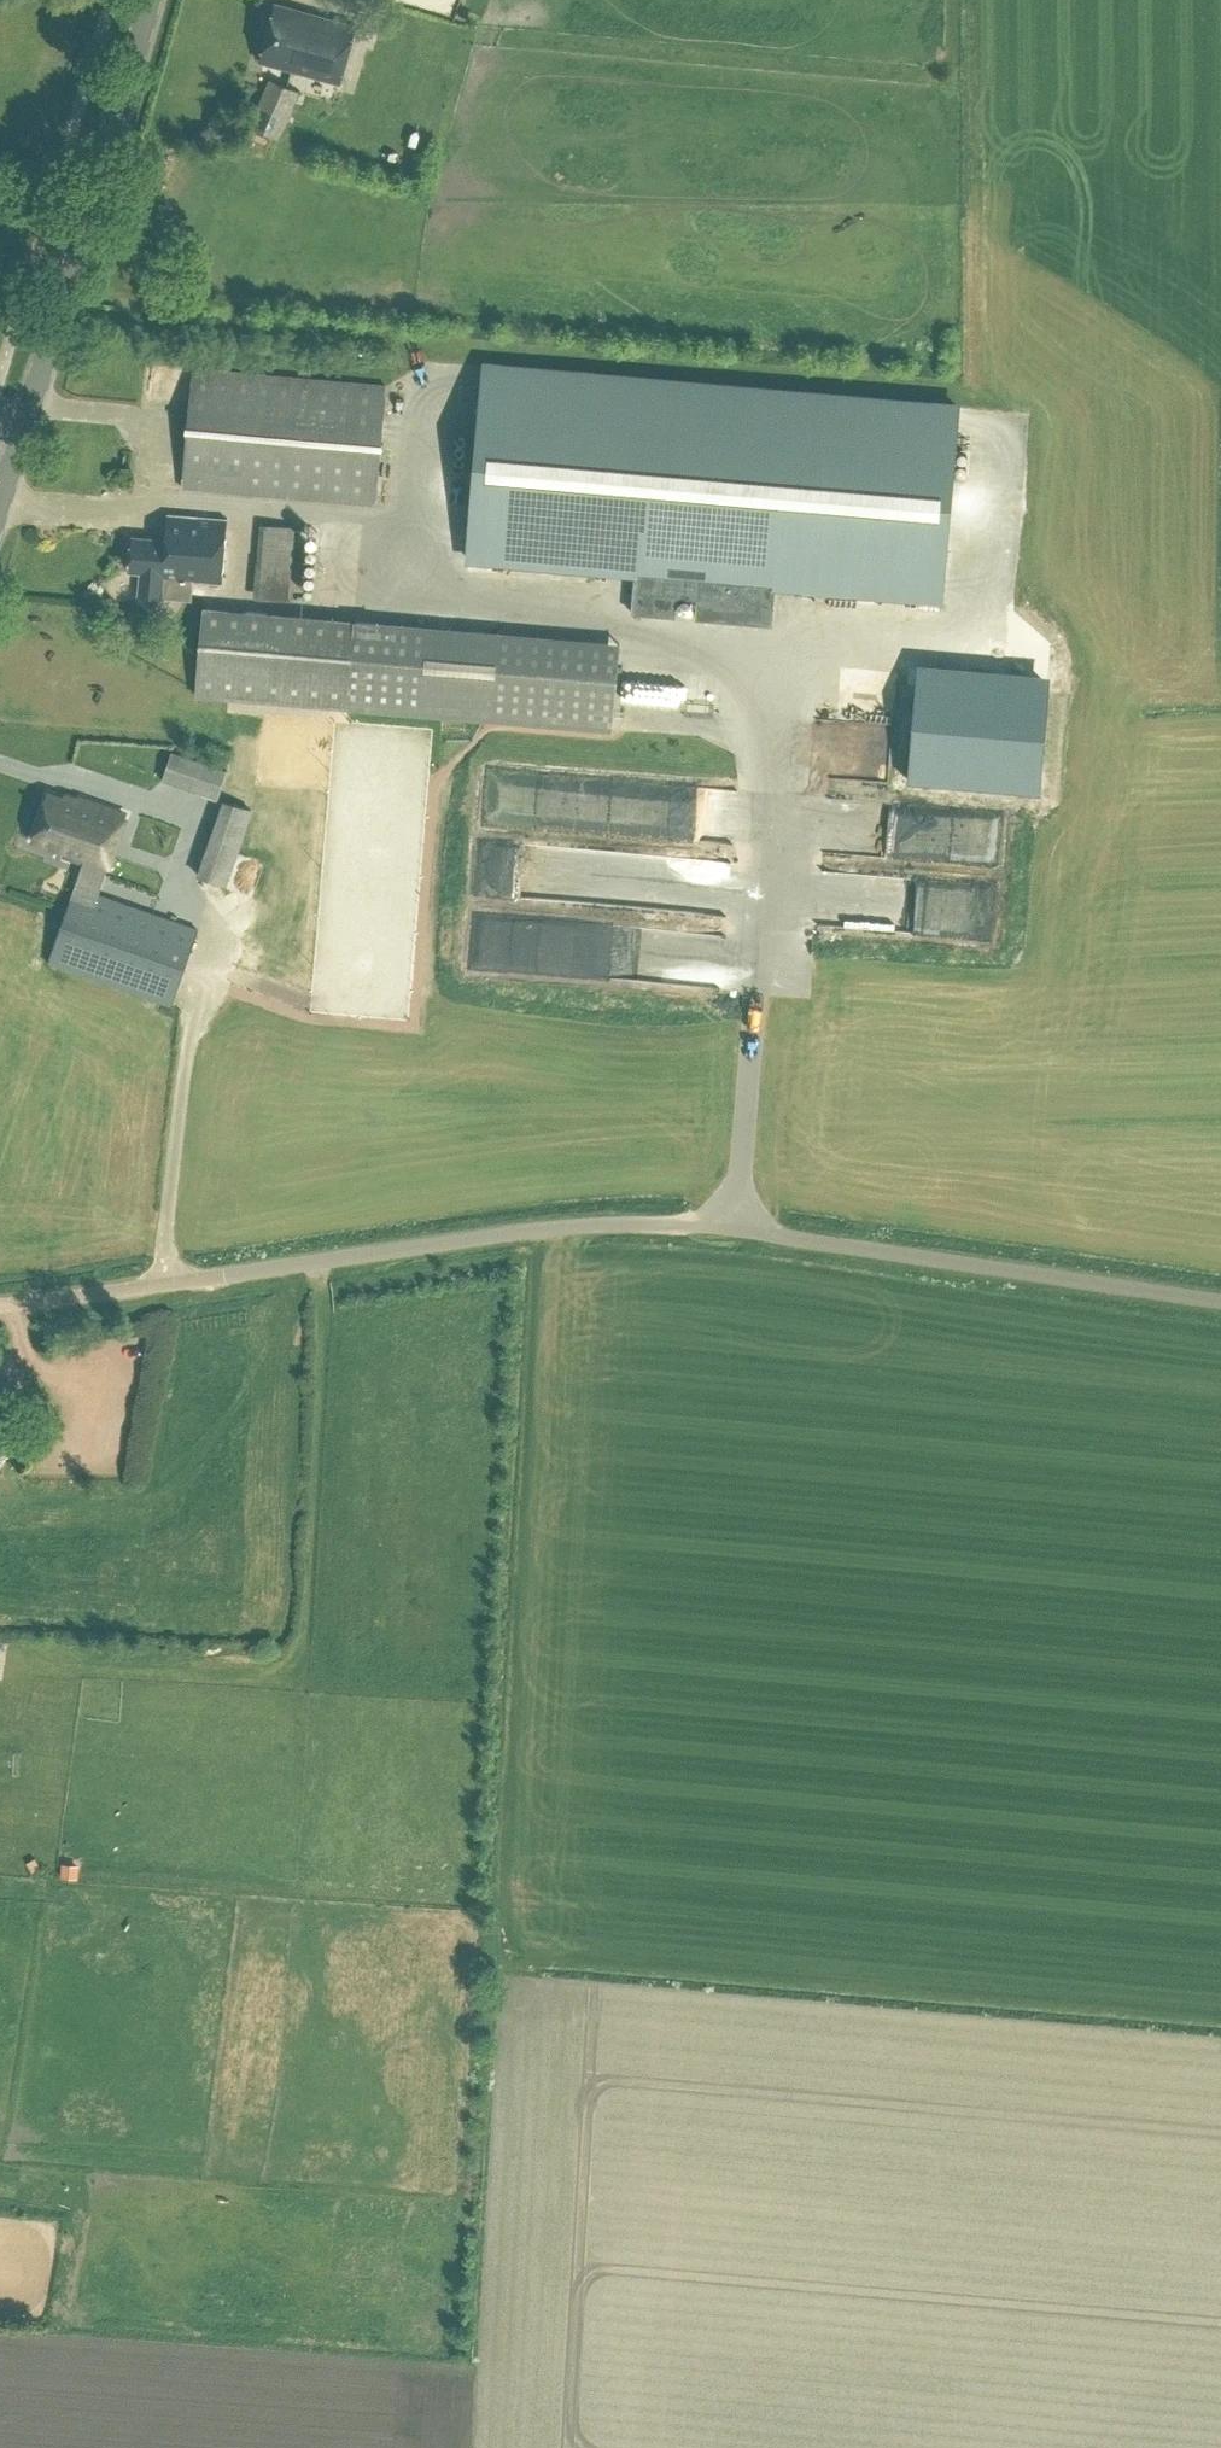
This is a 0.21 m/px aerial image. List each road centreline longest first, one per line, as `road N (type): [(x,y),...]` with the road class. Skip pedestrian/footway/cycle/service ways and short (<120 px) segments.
road 1 (unclassified): [(1220,1300),(731,1227),(650,1222),(483,1237),(0,1304)]
road 2 (primary): [(26,420),(146,0)]

